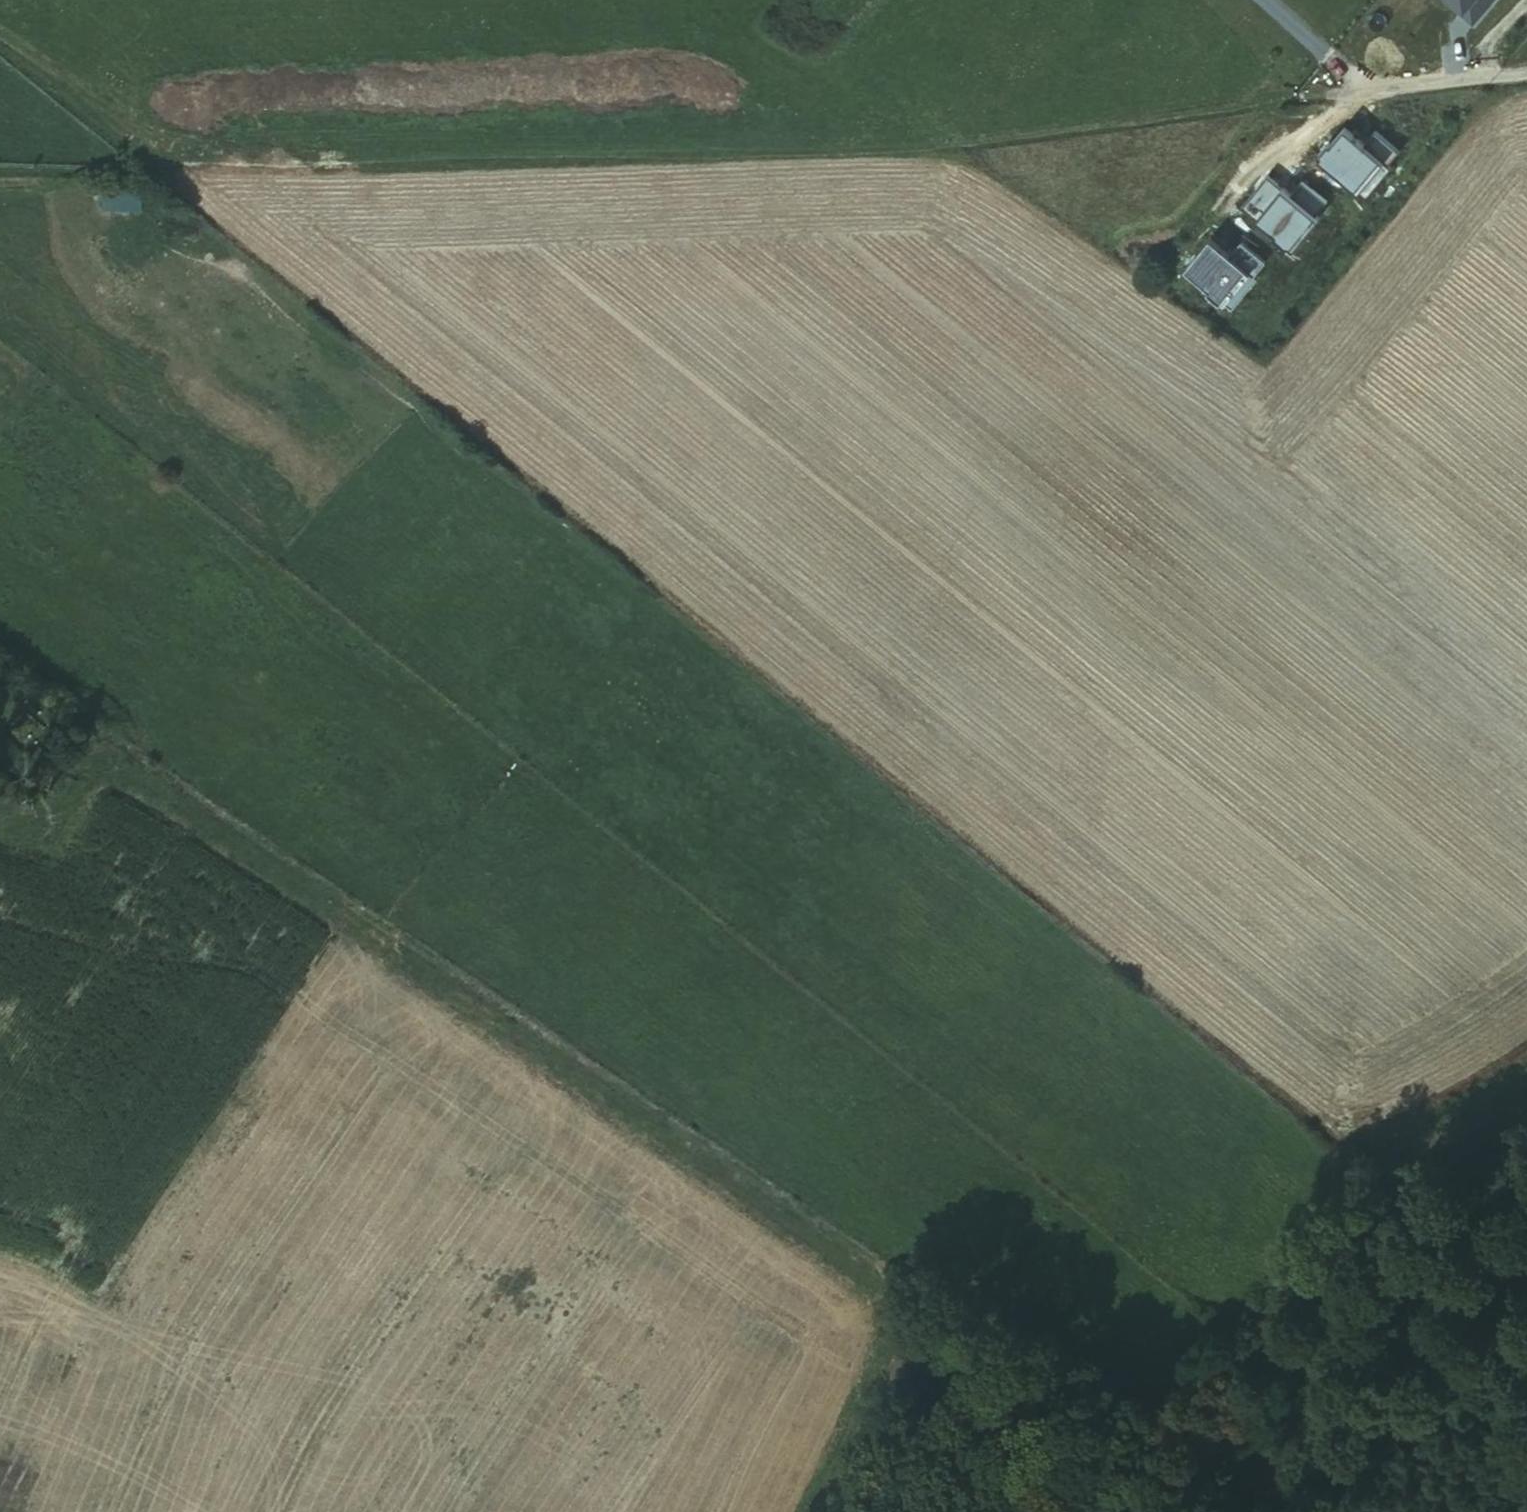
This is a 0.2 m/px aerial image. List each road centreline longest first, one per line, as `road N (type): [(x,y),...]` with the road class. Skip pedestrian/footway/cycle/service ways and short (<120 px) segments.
road 1 (track): [(941,145),(335,171),(272,170),(209,155),(138,170)]
road 2 (residential): [(1526,66),(1334,92)]

